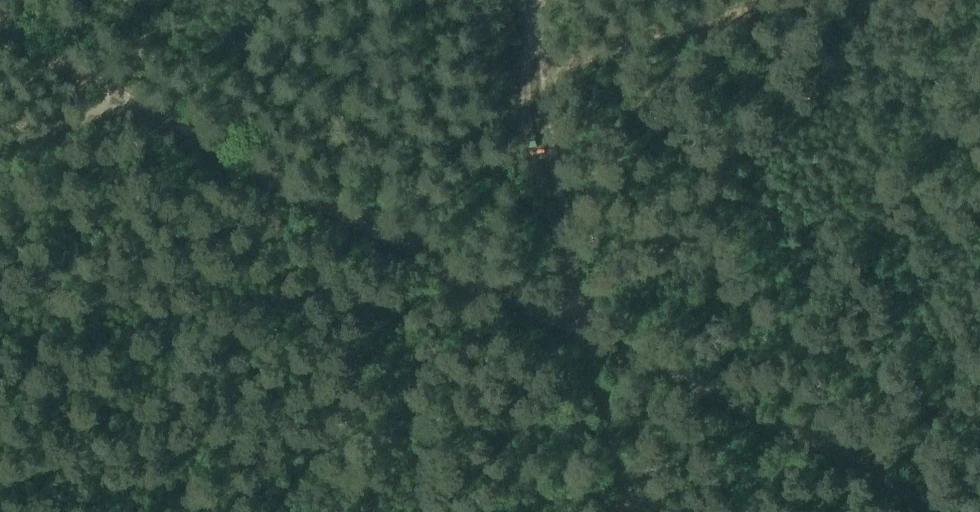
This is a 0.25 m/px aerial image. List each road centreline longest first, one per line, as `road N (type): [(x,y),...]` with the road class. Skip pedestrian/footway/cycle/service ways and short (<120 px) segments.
road 1 (track): [(122,96),(467,280),(584,327)]
road 2 (track): [(584,327),(841,443),(913,511)]
road 3 (track): [(584,327),(528,137),(523,0)]
road 4 (track): [(772,0),(546,75),(523,76)]
road 5 (track): [(122,96),(0,23)]
road 6 (track): [(0,141),(112,108),(122,96)]

